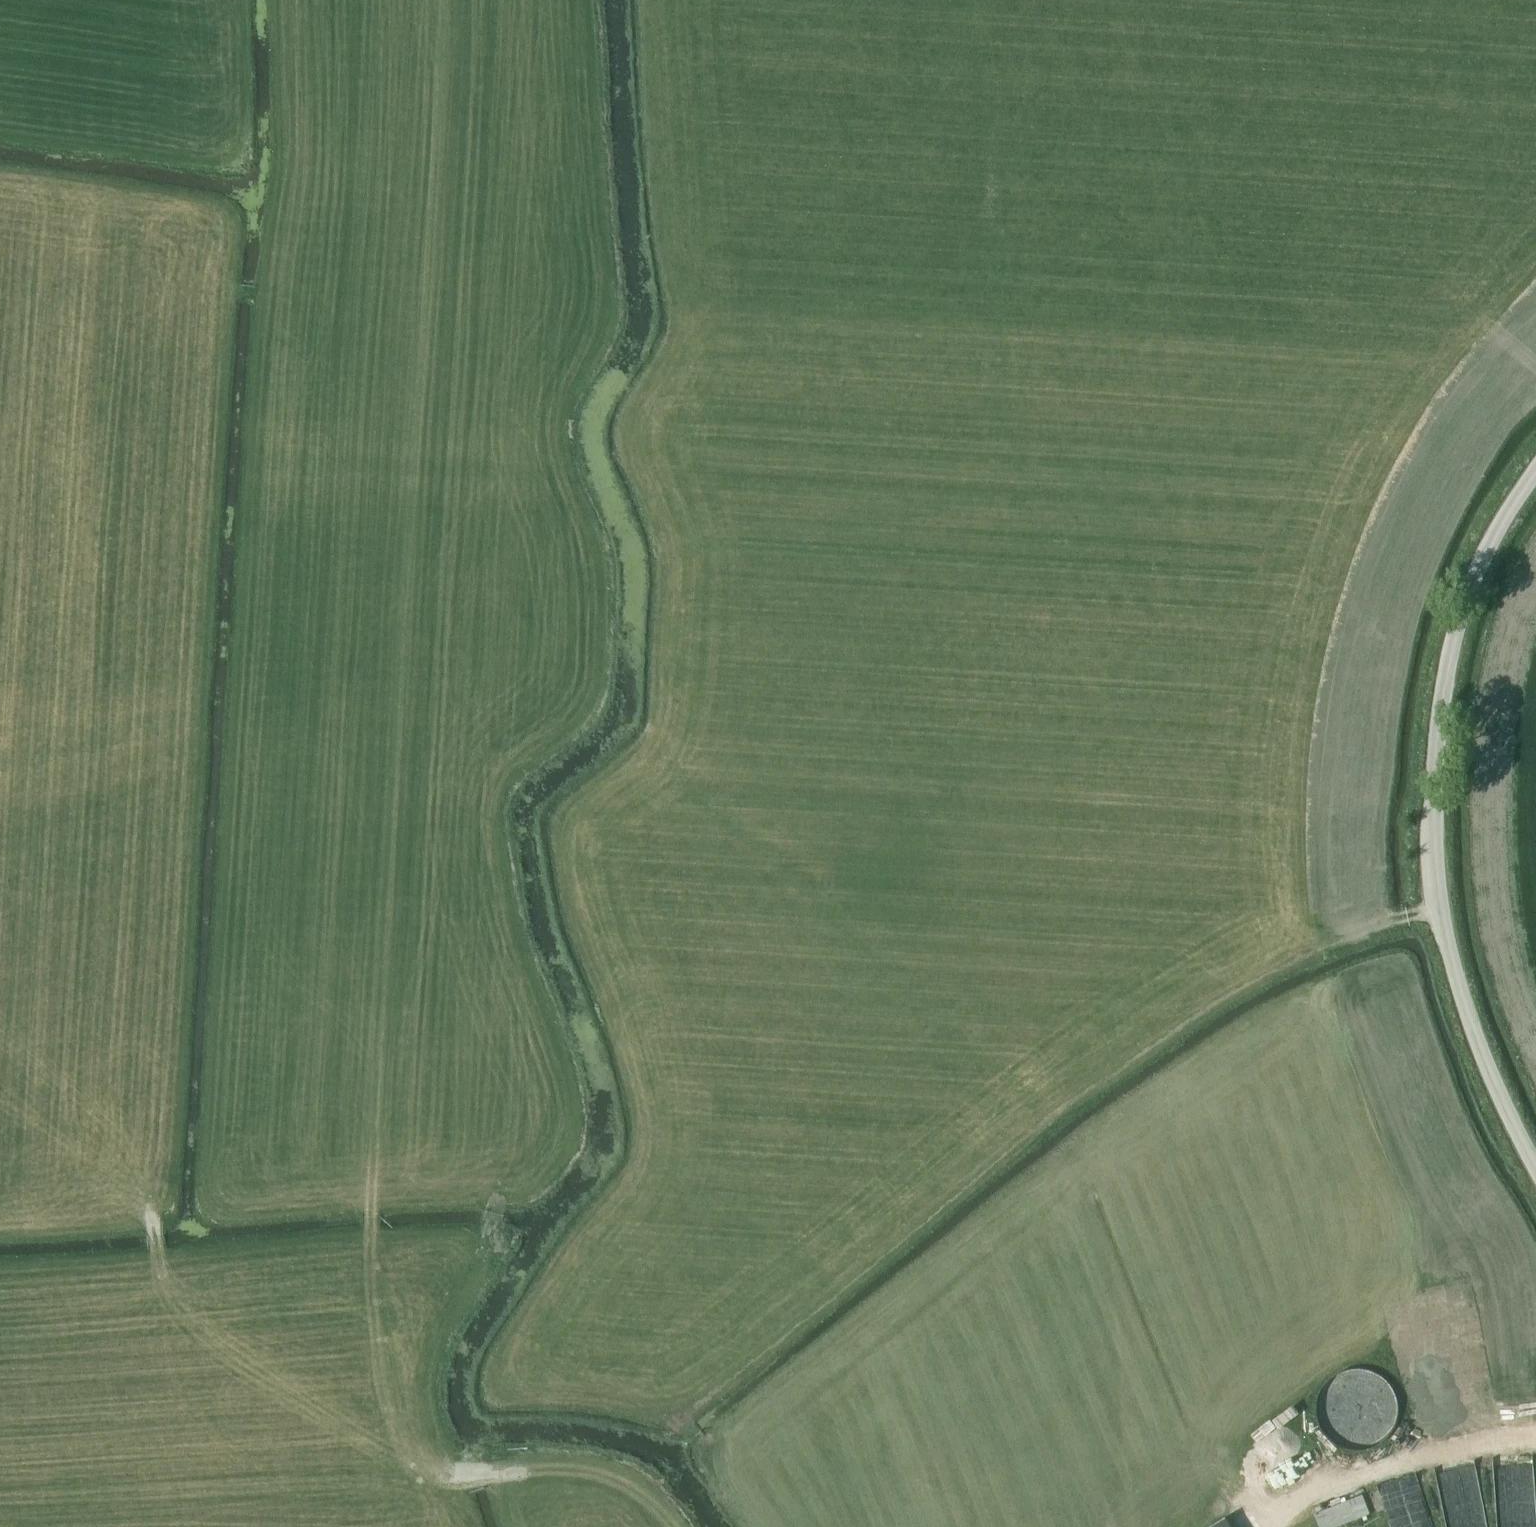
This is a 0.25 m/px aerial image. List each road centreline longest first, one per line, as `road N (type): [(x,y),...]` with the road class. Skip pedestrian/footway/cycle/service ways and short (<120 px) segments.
road 1 (tertiary): [(1535,1166),(1475,1033),(1443,924),(1435,773),(1464,605),(1535,471)]

